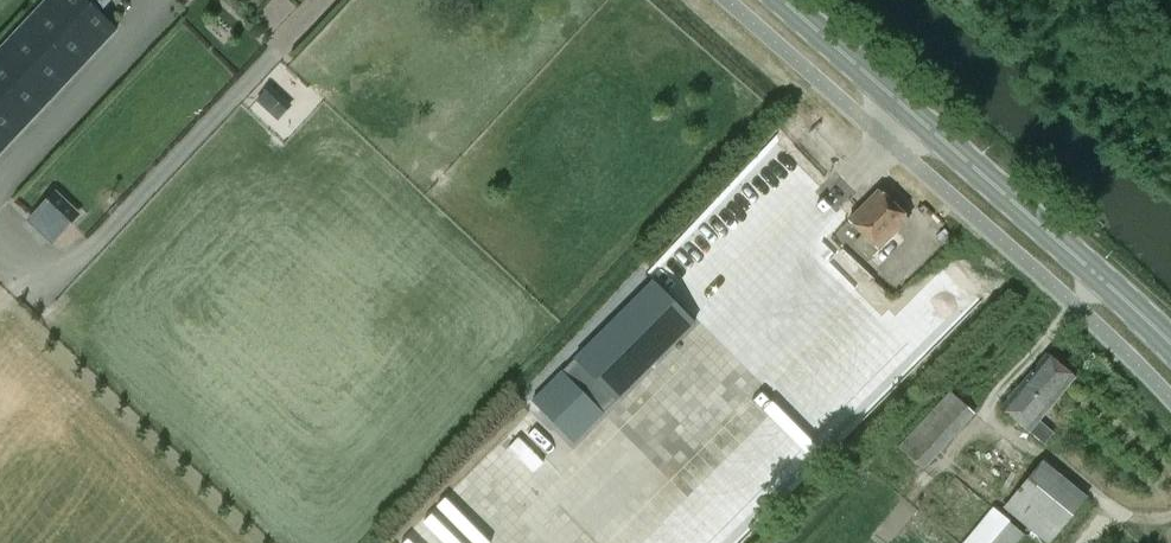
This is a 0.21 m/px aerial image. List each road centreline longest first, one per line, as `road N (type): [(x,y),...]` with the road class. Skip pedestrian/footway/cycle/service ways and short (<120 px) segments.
road 1 (secondary): [(1170,344),(785,0)]

